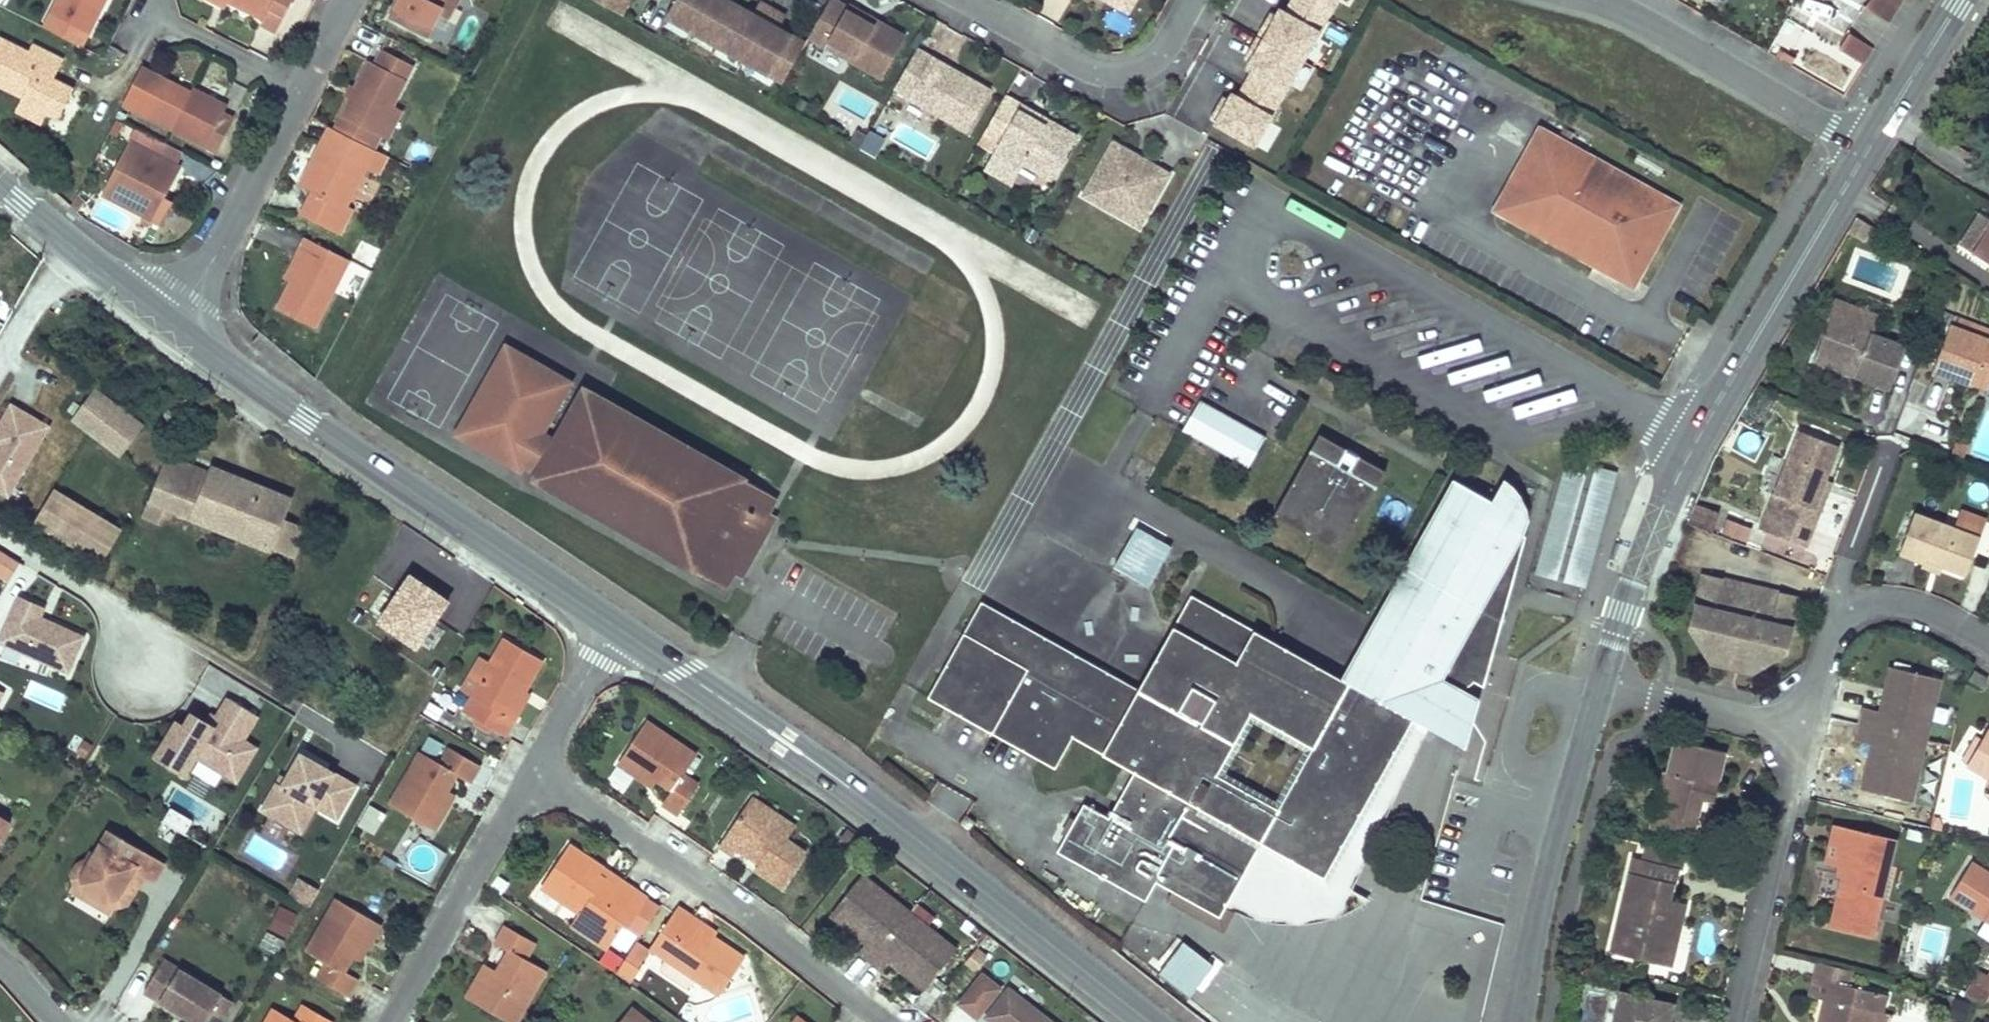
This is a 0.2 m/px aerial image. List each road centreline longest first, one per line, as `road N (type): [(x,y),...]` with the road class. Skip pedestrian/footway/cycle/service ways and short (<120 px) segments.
road 1 (secondary): [(616,628),(785,742),(1148,1021)]
road 2 (tertiary): [(1602,681),(1642,556),(1696,432),(1869,146)]
road 3 (secondary): [(168,320),(616,628)]
road 4 (residential): [(886,1021),(726,895),(533,765)]
road 5 (tertiary): [(1517,1021),(1602,681)]
road 6 (residential): [(1736,1021),(1800,723)]
road 7 (residential): [(533,765),(386,1021)]
road 8 (residential): [(1869,146),(1615,0)]
road 9 (residential): [(967,0),(1104,74),(1157,62),(1191,0)]
road 10 (residential): [(168,320),(228,235),(304,88)]
road 11 (residential): [(0,534),(117,609),(142,639),(143,668)]
road 12 (residential): [(1800,723),(1656,700),(1602,681)]
road 13 (residential): [(1842,609),(1835,581),(1891,433)]
road 14 (residential): [(304,88),(145,5)]
road 15 (tertiary): [(1869,146),(1959,0)]
road 16 (residential): [(1988,631),(1882,585),(1842,609)]
road 17 (residential): [(616,628),(533,765)]
road 18 (residential): [(78,250),(0,370)]
road 19 (residential): [(1842,609),(1825,619),(1800,723)]

